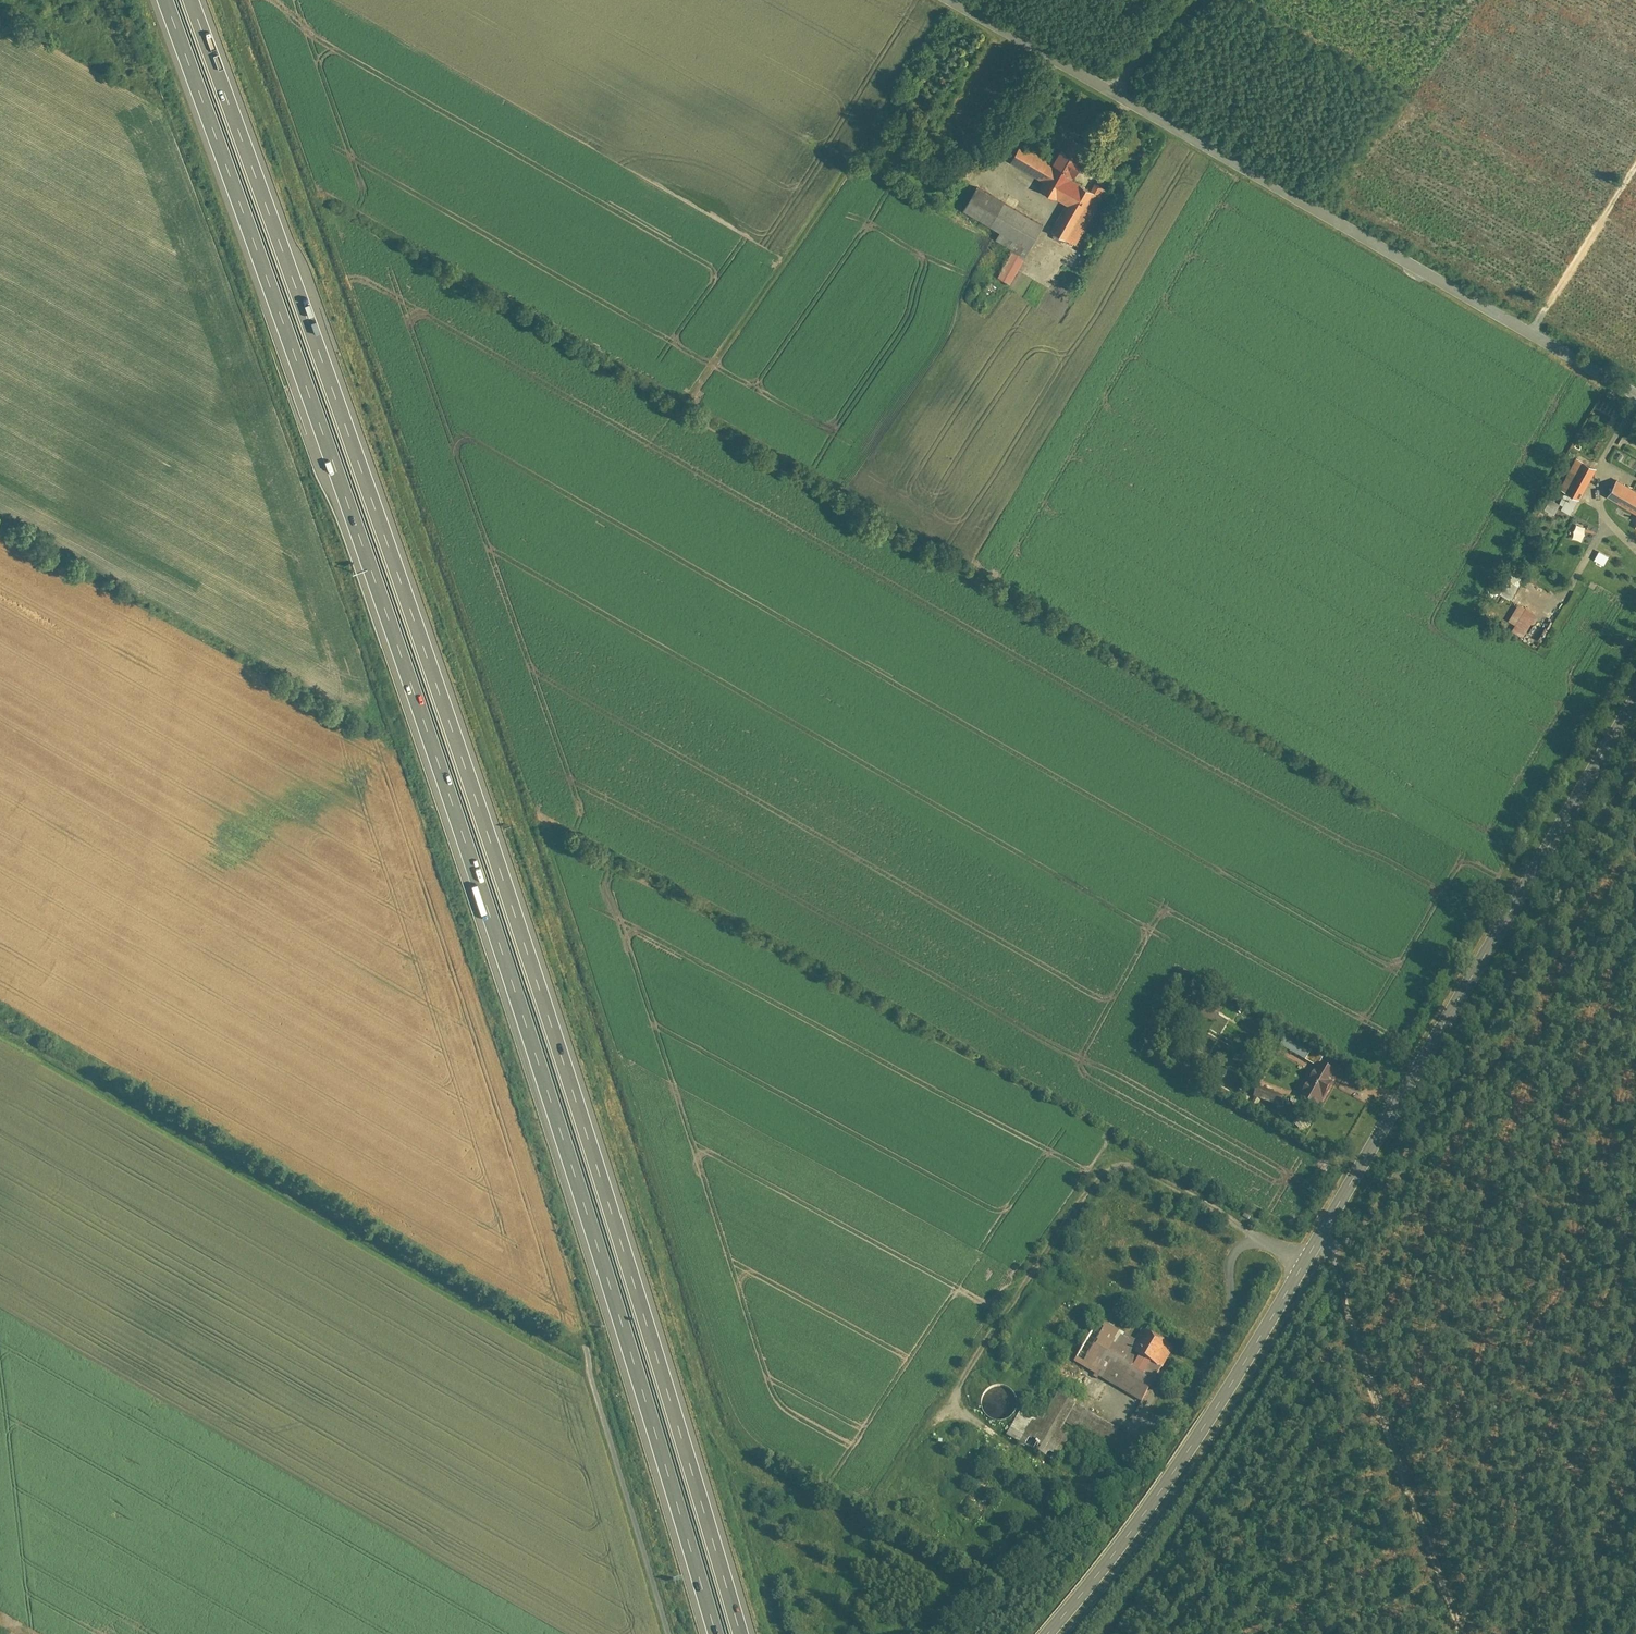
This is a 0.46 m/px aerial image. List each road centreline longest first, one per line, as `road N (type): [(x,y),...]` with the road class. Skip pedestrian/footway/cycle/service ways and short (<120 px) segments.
road 1 (motorway): [(165,0),(378,588),(544,1081),(716,1633)]
road 2 (motorway): [(741,1633),(565,1066),(402,582),(192,0)]
road 3 (secondary): [(1055,1633),(1174,1477),(1249,1361),(1635,698)]
road 4 (residential): [(1635,393),(952,0)]
road 5 (track): [(1256,1244),(1240,1222),(1145,1165),(1109,1163),(1081,1185),(951,1390),(956,1403),(1086,1480)]
road 6 (track): [(1461,1633),(1341,1275)]
road 7 (track): [(1532,332),(1635,166)]

